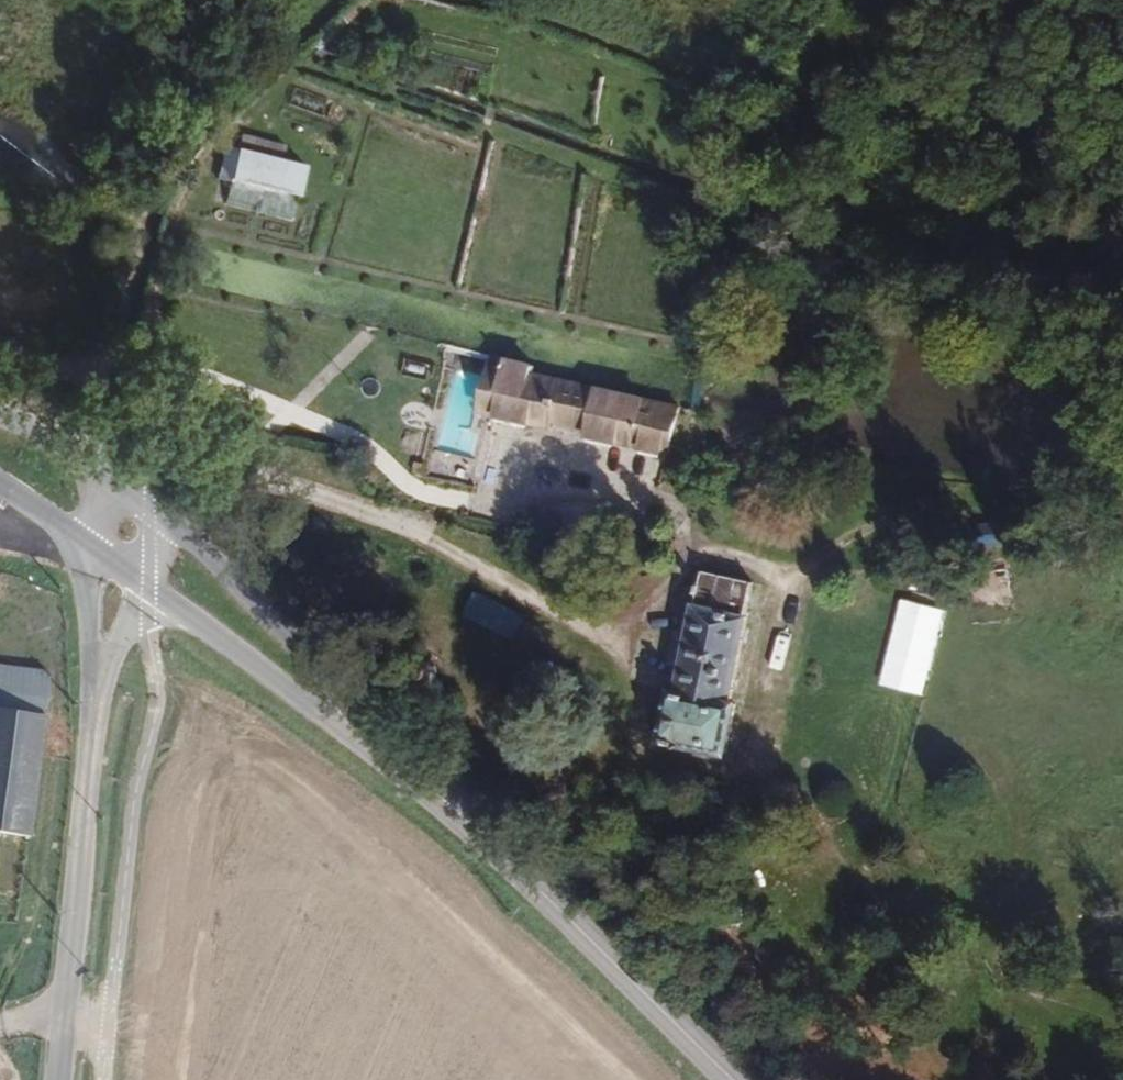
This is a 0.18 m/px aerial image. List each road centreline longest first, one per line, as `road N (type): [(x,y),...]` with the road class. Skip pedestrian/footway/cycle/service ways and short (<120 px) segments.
road 1 (track): [(134,498),(226,462),(404,526),(427,523),(435,501),(548,523),(563,473),(658,495),(681,513),(685,585),(660,611),(647,689),(555,623)]
road 2 (track): [(495,0),(909,152),(1057,187),(1122,174)]
road 3 (track): [(684,547),(794,563),(755,780),(738,785),(642,763),(647,689)]
road 4 (track): [(755,780),(896,909),(986,1013),(1059,1070),(1122,1079)]
road 5 (track): [(129,410),(133,274),(147,228),(199,149),(337,0)]
road 6 (secondary): [(728,1079),(428,788)]
road 7 (unclassified): [(99,671),(63,1079)]
road 8 (track): [(285,483),(265,434),(131,365),(47,251),(0,236)]
road 9 (secondary): [(428,788),(171,529)]
road 10 (secondary): [(144,587),(428,788)]
road 11 (track): [(226,462),(370,337)]
road 12 (track): [(555,623),(416,524)]
road 13 (secondary): [(118,487),(0,414)]
road 14 (unclassified): [(91,550),(99,671)]

